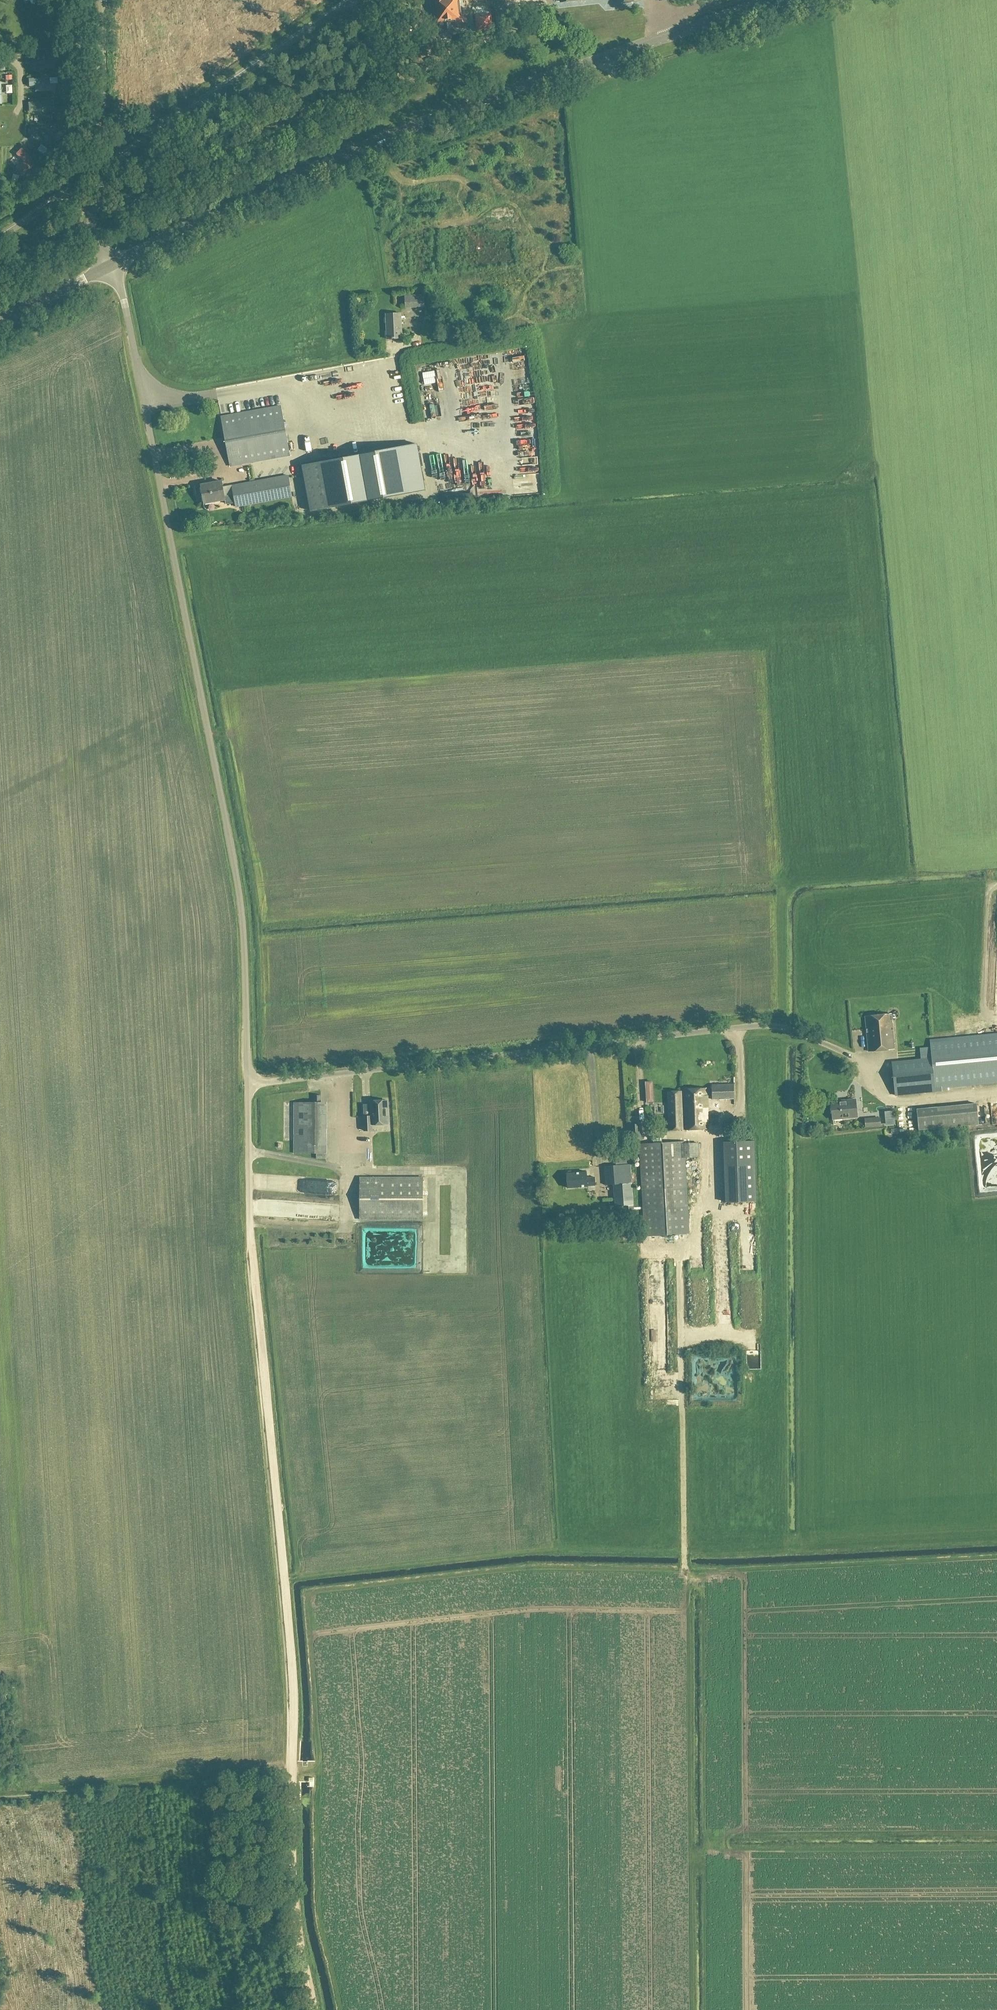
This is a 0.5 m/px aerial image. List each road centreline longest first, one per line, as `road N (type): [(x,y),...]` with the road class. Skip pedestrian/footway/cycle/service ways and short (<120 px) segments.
road 1 (unclassified): [(248,1085),(242,896),(111,266)]
road 2 (track): [(314,2009),(295,1905),(294,1681),(250,1238)]
road 3 (tertiary): [(111,266),(368,142),(657,41)]
road 4 (residential): [(248,1085),(788,1030)]
road 5 (track): [(682,1262),(686,1571),(708,1579)]
road 6 (track): [(0,1793),(294,1767)]
road 7 (residential): [(102,0),(104,178),(90,221),(111,266)]
road 8 (unclassified): [(250,1238),(248,1085)]
road 9 (tertiary): [(0,321),(111,266)]
road 10 (tertiary): [(657,41),(772,0)]

